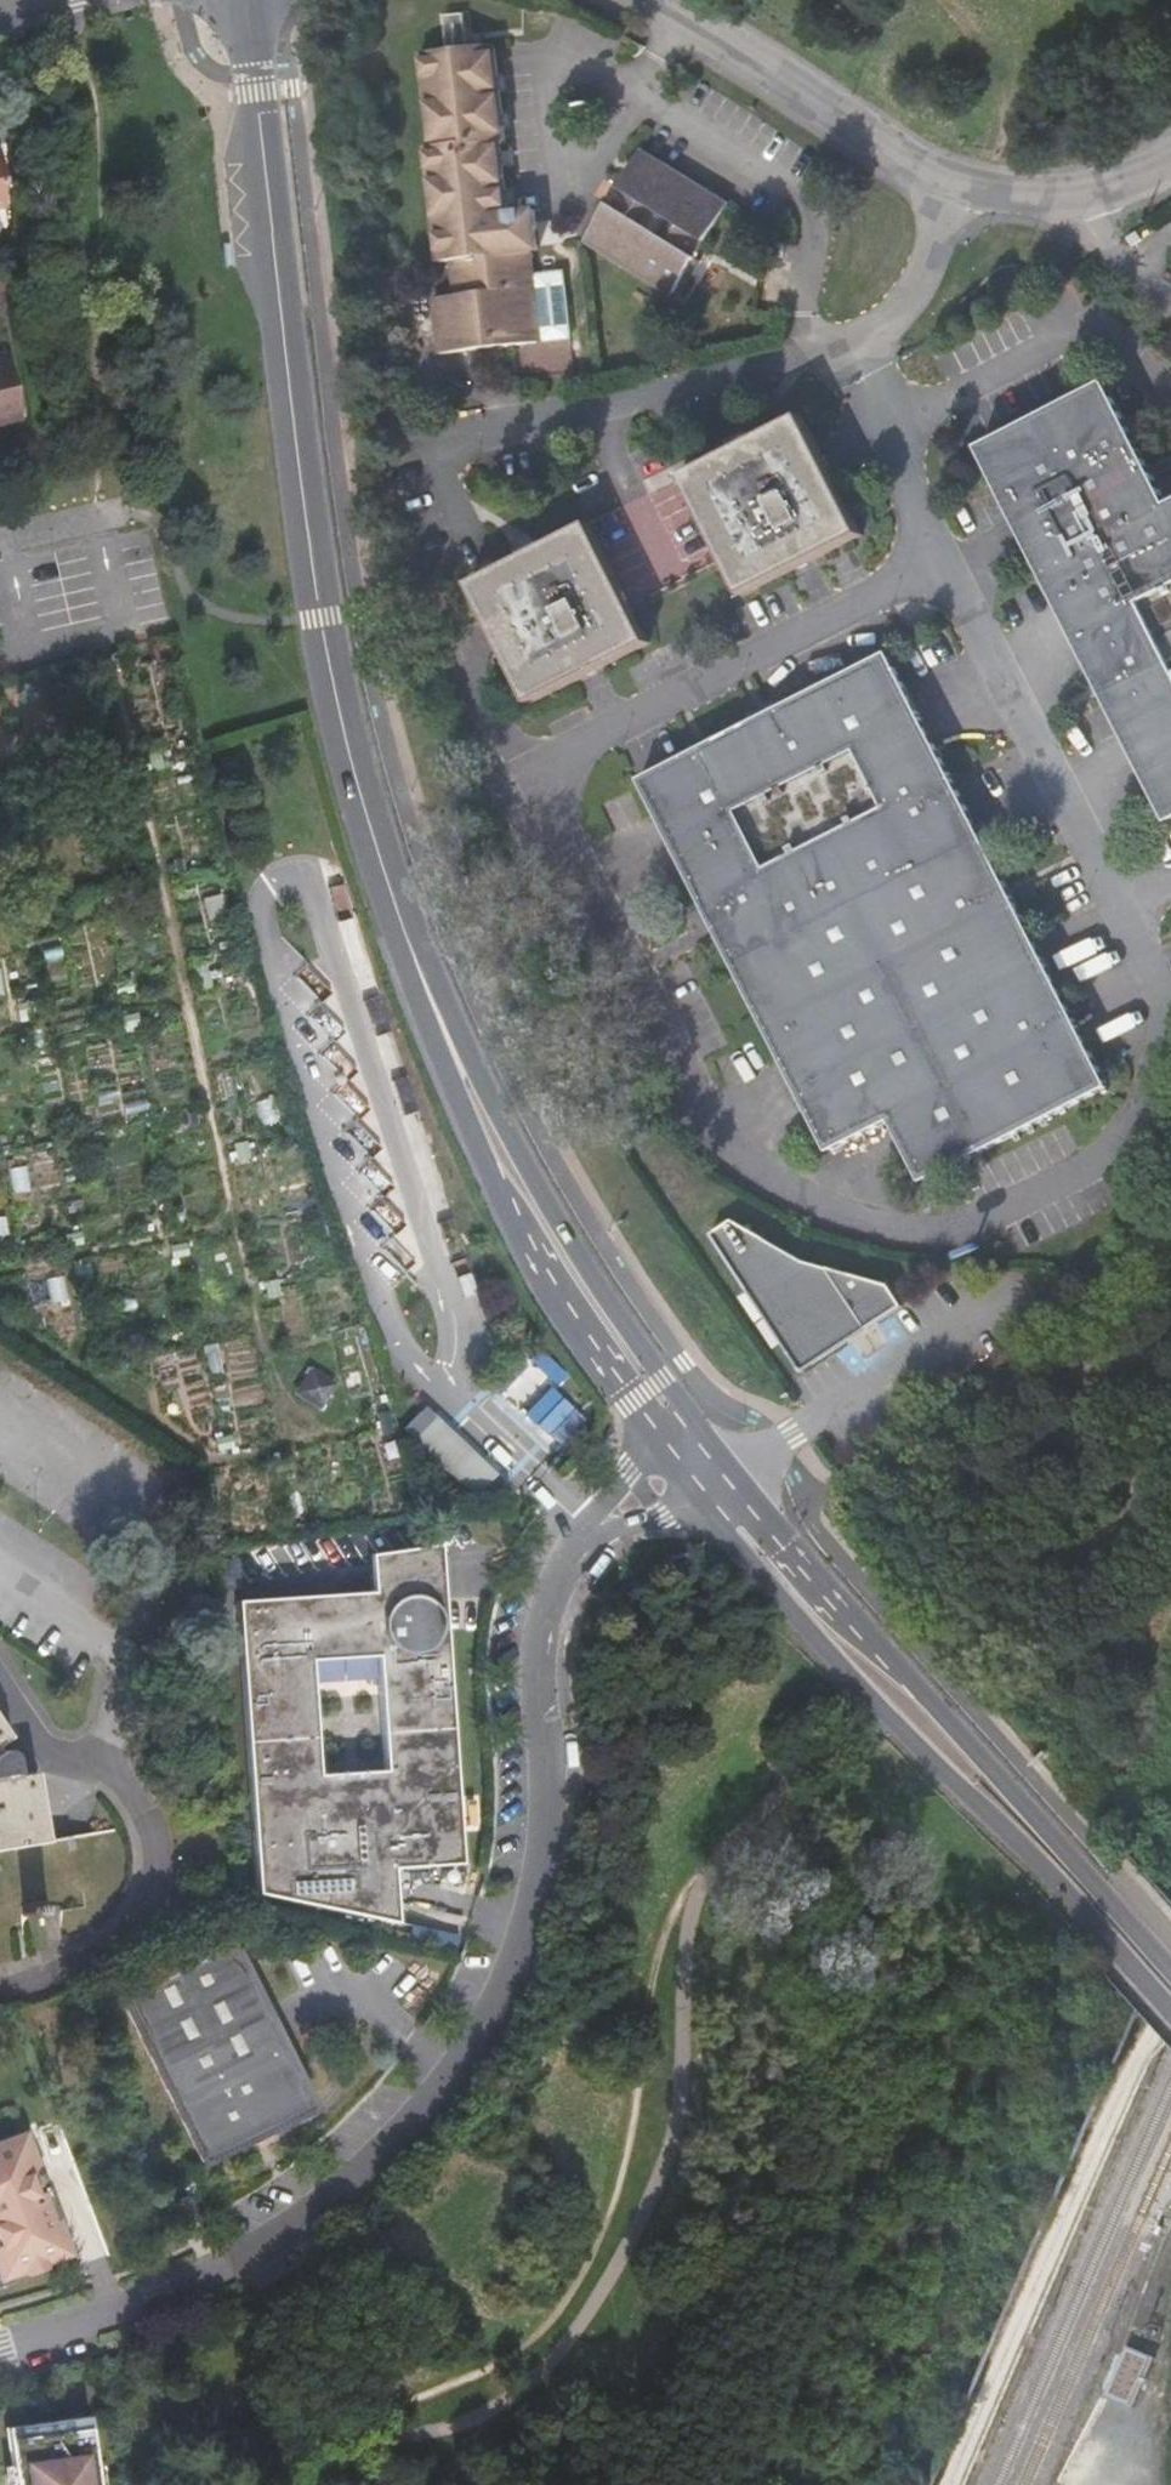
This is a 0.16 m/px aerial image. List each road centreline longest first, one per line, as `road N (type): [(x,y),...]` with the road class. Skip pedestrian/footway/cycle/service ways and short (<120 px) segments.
road 1 (residential): [(943,562),(1160,1003),(1159,1055),(1118,1157),(957,1245),(840,1217),(745,1159),(673,1049),(533,769)]
road 2 (residential): [(0,2347),(158,2300),(287,2233),(359,2175),(455,2070),(515,1961),(548,1830),(533,1652),(559,1573),(590,1528),(703,1463)]
road 3 (secondary): [(241,0),(295,455),(342,734),(410,954),(469,1089)]
road 4 (secondary): [(703,1463),(847,1679),(1170,2014)]
road 5 (secondary): [(1170,1962),(885,1645),(703,1463)]
road 6 (residential): [(533,769),(943,562)]
road 7 (secondary): [(469,1089),(497,1177),(630,1399),(703,1463)]
road 8 (secondary): [(703,1463),(559,1213),(469,1089)]
road 9 (residential): [(835,343),(452,452)]
road 10 (tertiary): [(657,0),(946,179)]
road 11 (residential): [(835,343),(943,562)]
road 12 (tertiary): [(946,179),(1047,207),(1088,202),(1170,165)]
road 13 (residential): [(946,179),(931,260),(916,292),(888,319),(835,343)]

